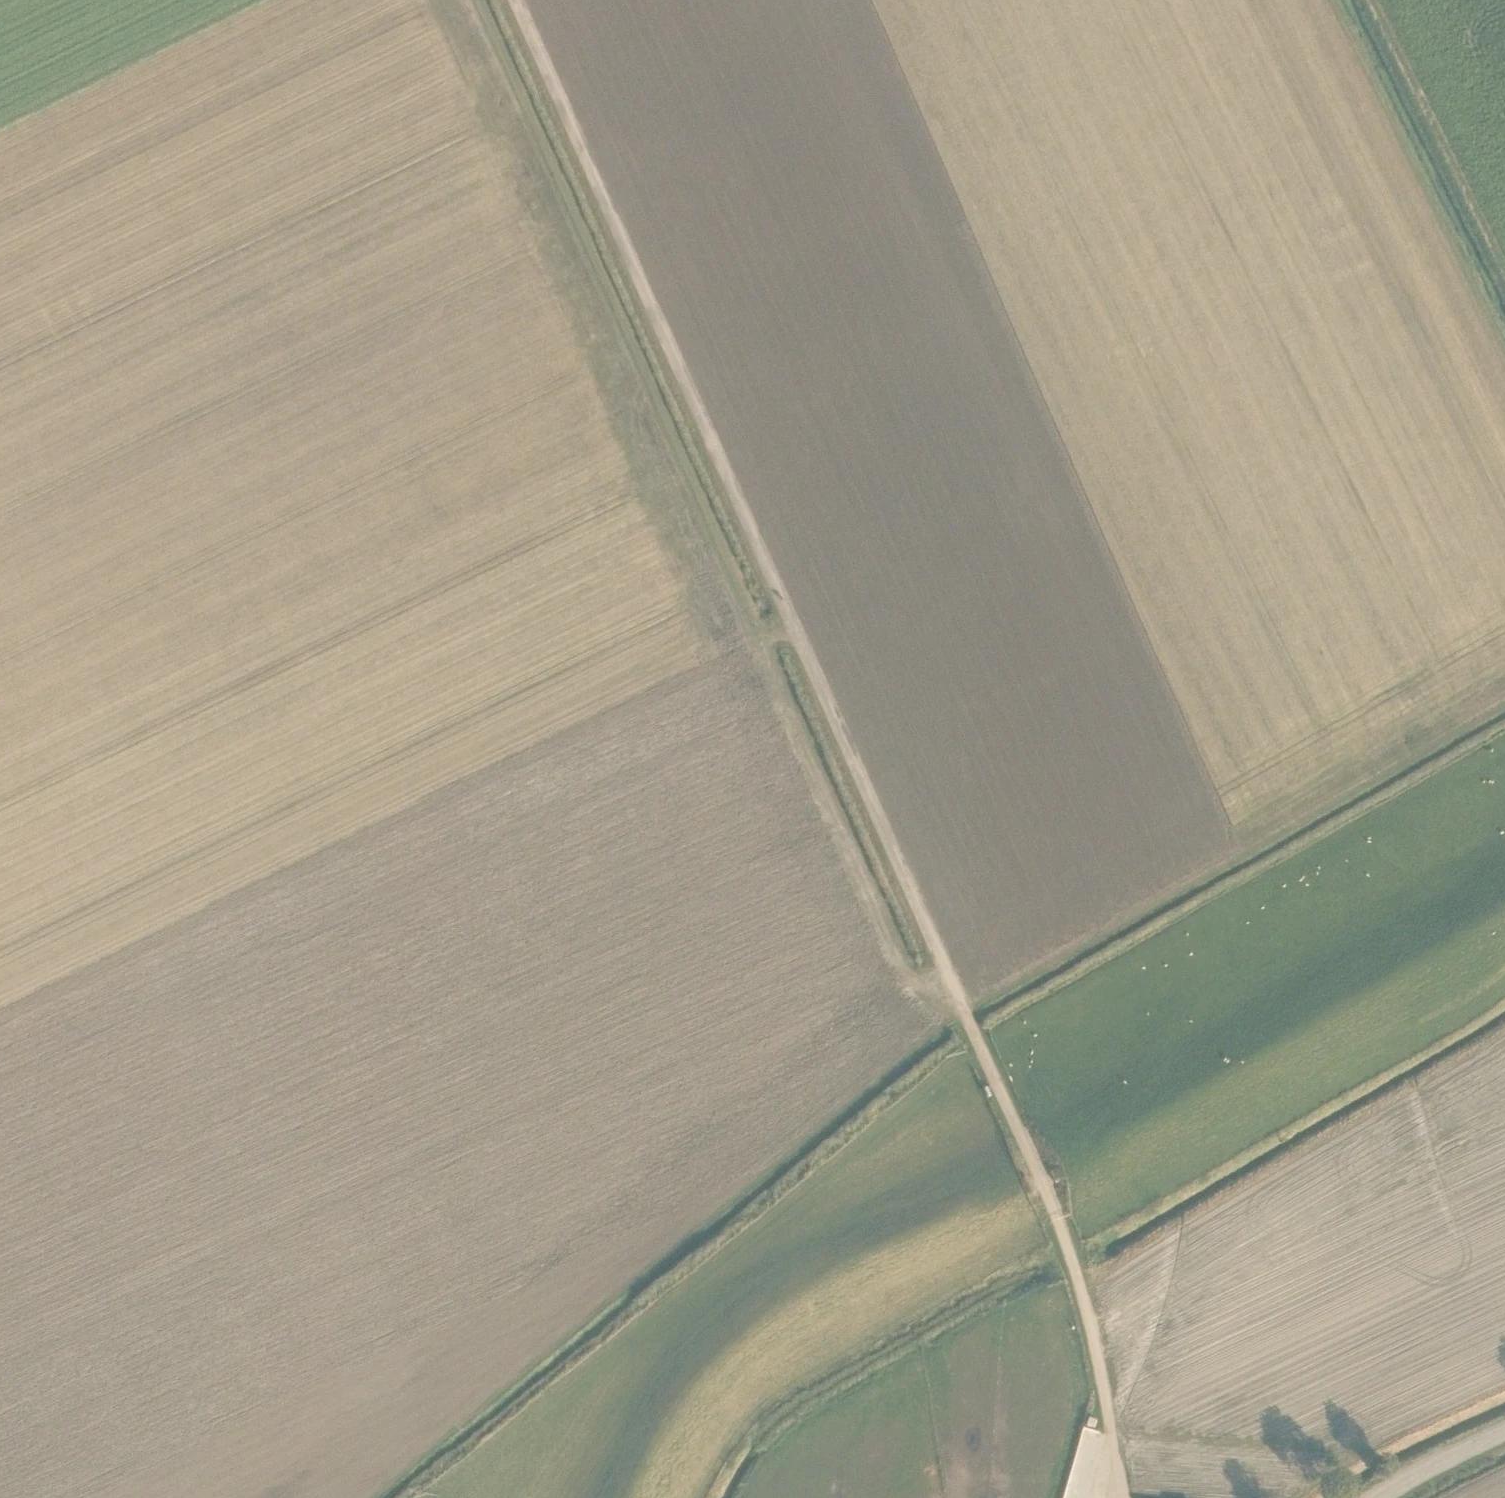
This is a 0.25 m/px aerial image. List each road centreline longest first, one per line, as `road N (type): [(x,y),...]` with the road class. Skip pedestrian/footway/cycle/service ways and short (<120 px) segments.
road 1 (unclassified): [(1392,1497),(1504,1441)]

